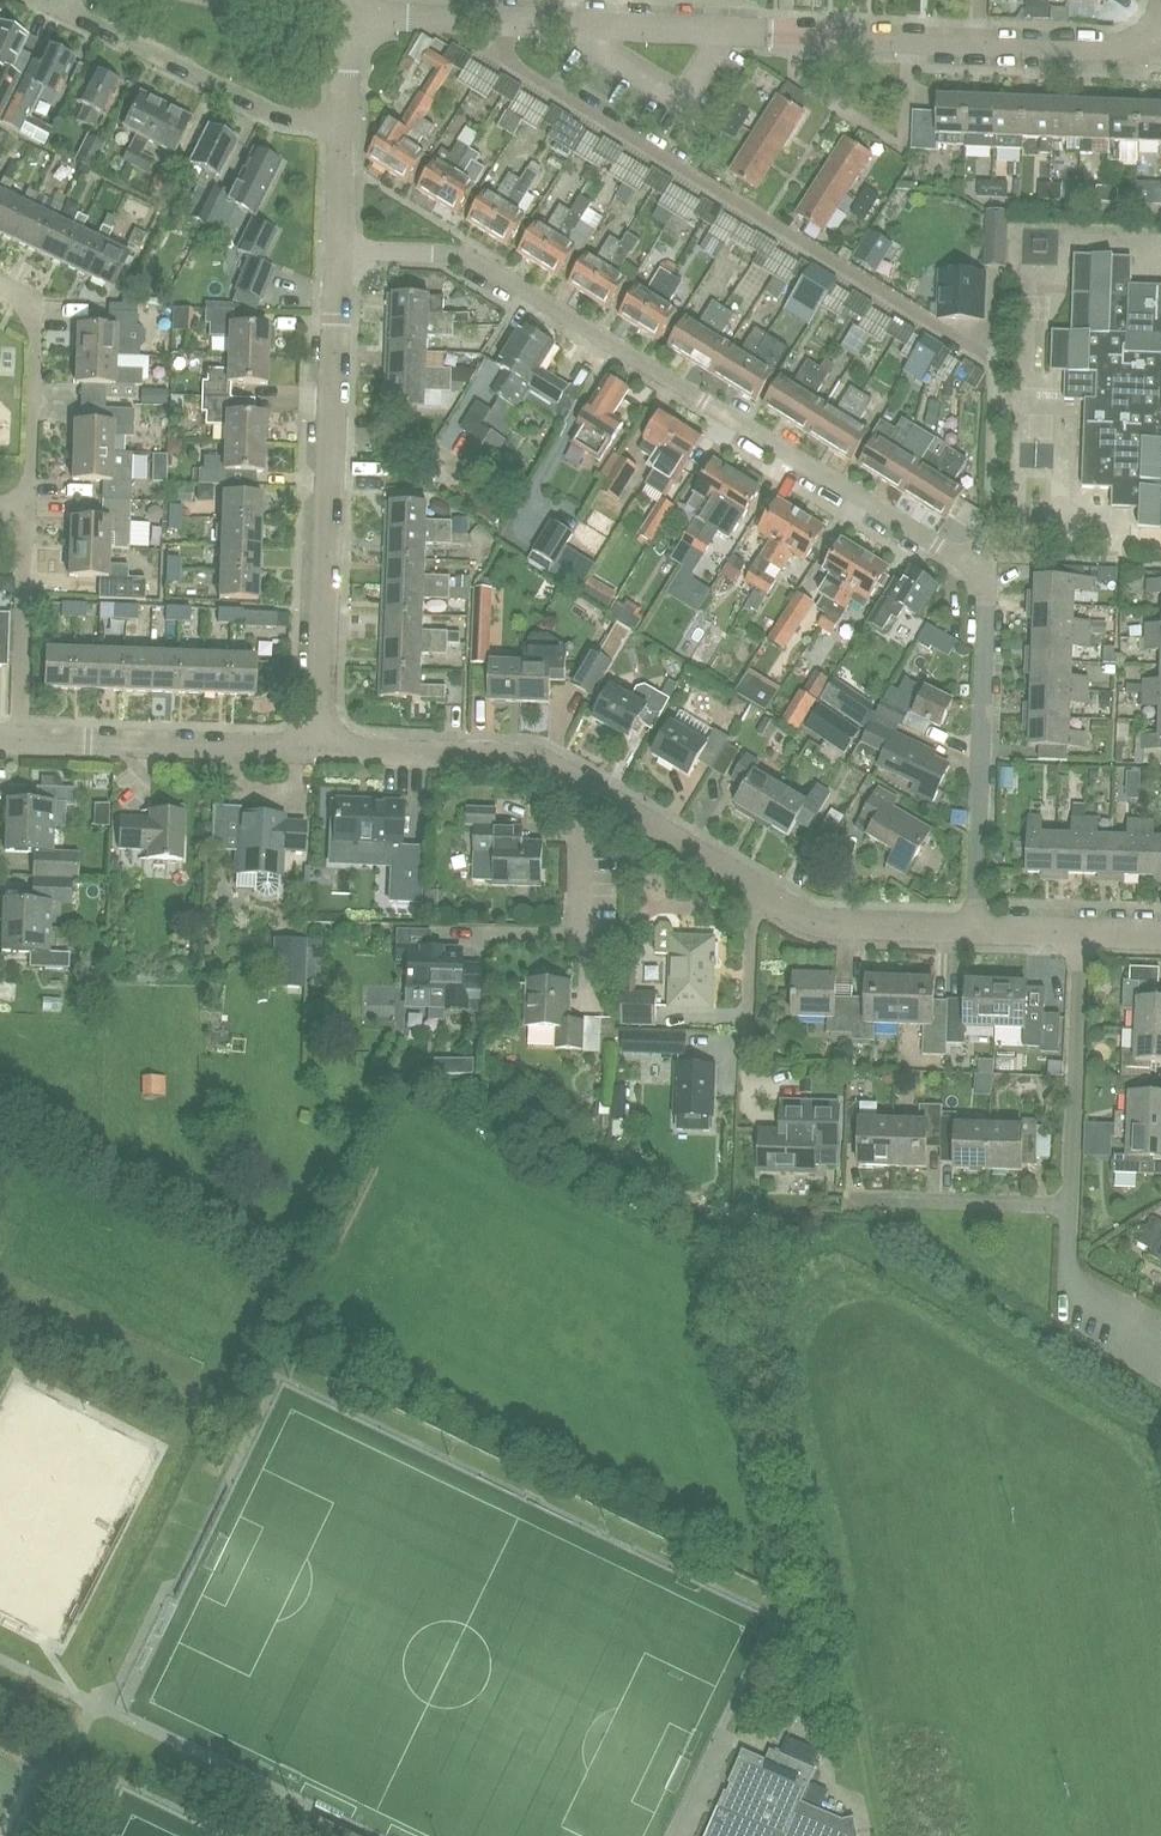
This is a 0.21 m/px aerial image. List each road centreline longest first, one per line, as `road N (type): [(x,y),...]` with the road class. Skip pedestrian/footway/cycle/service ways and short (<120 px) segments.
road 1 (residential): [(972,927),(986,571),(476,263),(438,251),(337,249)]
road 2 (residential): [(1160,49),(349,11)]
road 3 (residential): [(318,745),(337,249)]
road 4 (residential): [(972,927),(820,922),(593,788)]
road 5 (residential): [(345,121),(279,116),(66,11)]
road 6 (residential): [(318,745),(17,737)]
road 7 (residential): [(593,788),(533,752),(318,745)]
road 8 (residential): [(1069,1205),(1078,930)]
road 9 (residential): [(29,505),(37,300),(0,283)]
road 10 (residential): [(17,737),(29,505)]
road 11 (residential): [(593,788),(578,818),(574,933),(493,931)]
road 12 (residential): [(855,1199),(1069,1205)]
road 13 (residential): [(1160,1338),(1080,1295),(1069,1273),(1069,1205)]
road 14 (residential): [(337,249),(345,121)]

